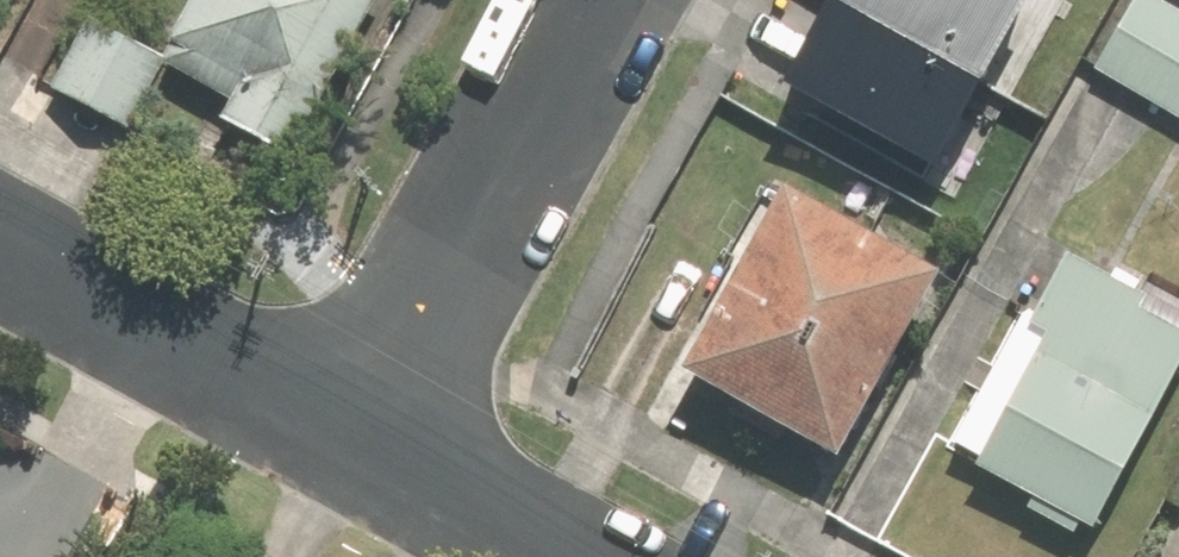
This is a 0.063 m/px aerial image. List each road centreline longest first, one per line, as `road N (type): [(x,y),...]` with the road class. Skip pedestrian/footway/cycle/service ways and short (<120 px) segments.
road 1 (residential): [(590,0),(348,438)]
road 2 (residential): [(348,438),(0,245)]
road 3 (residential): [(569,556),(348,438)]

